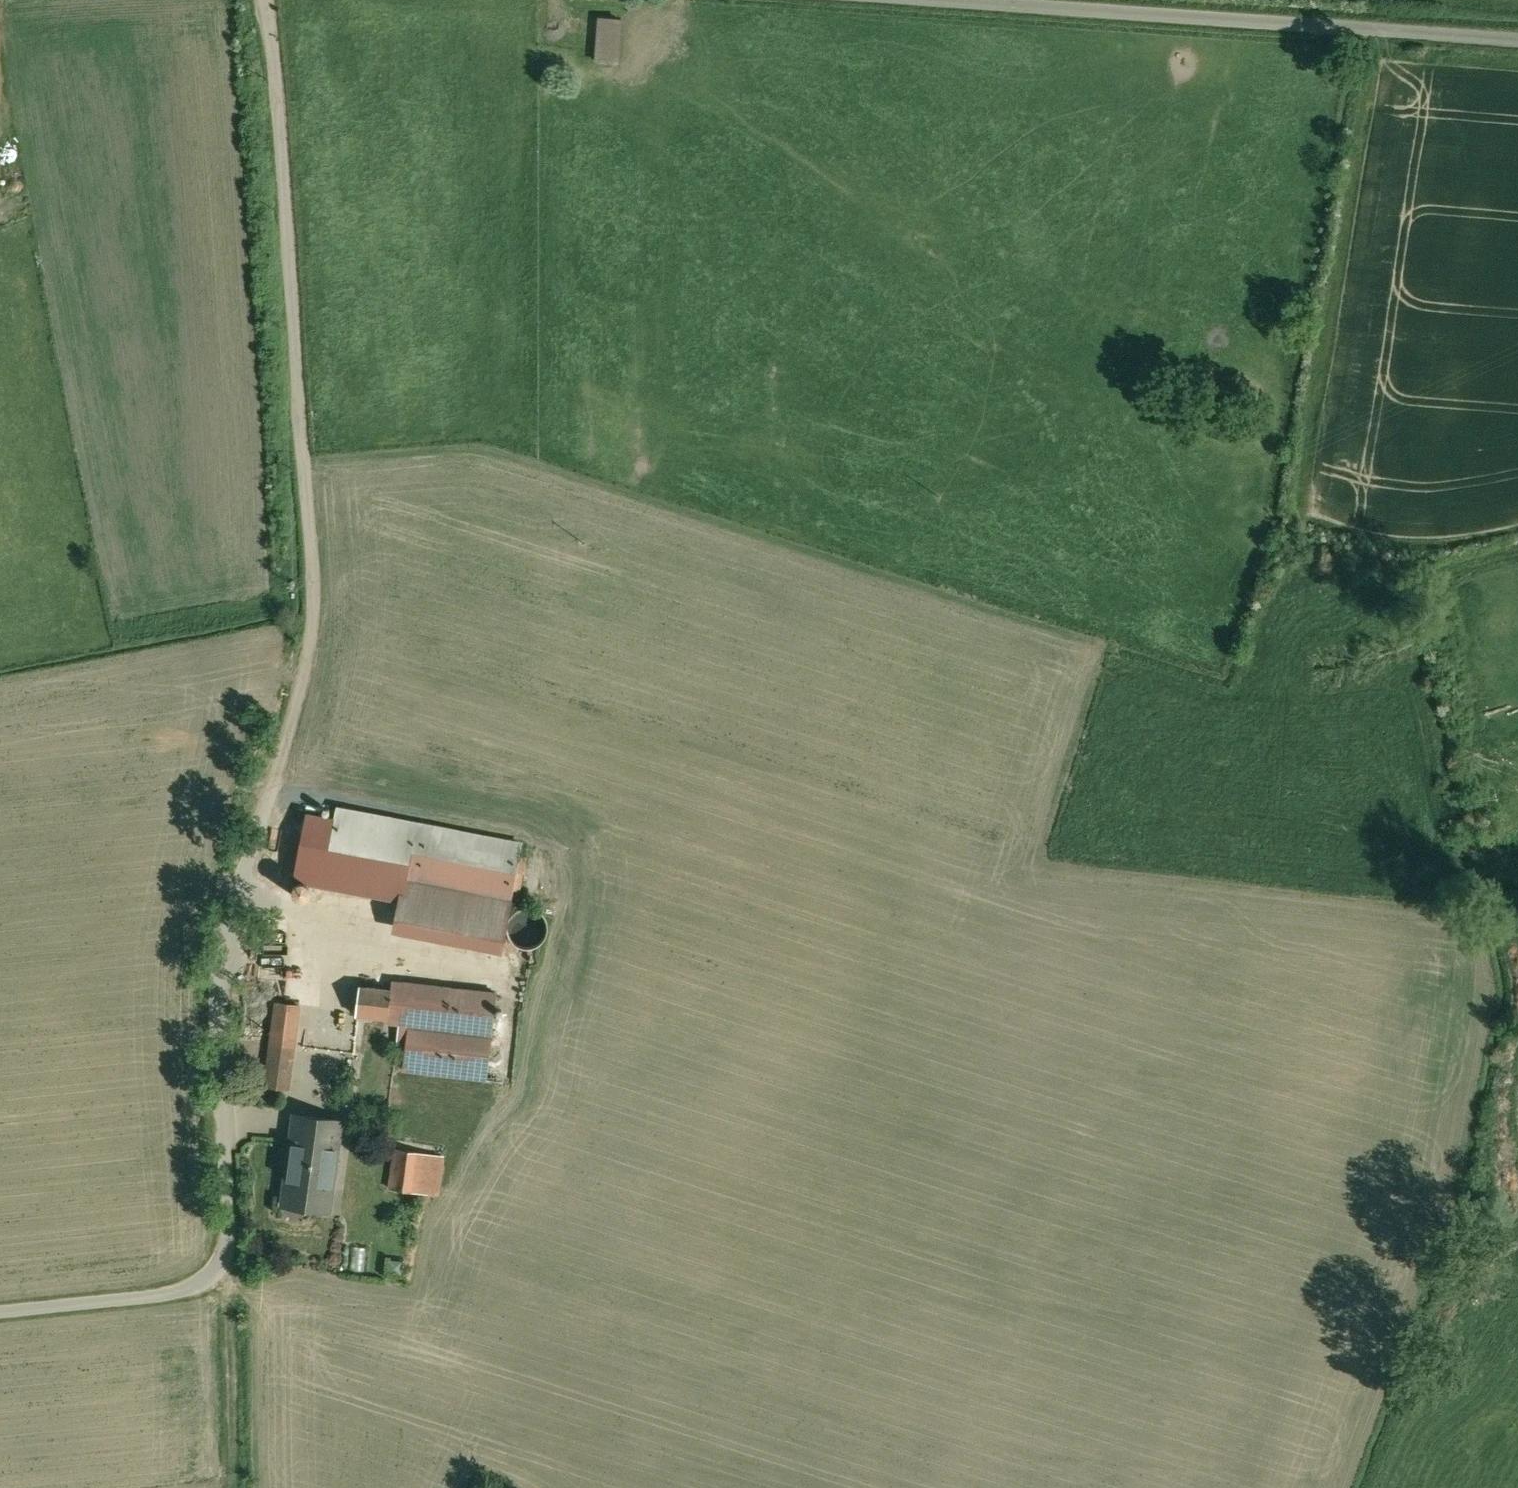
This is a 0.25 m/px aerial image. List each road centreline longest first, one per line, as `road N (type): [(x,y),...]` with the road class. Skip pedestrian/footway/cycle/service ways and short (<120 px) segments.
road 1 (unclassified): [(0,1319),(188,1300),(236,1251),(226,1077),(234,950),(321,612),(273,0)]
road 2 (unclassified): [(1517,44),(912,0)]
road 3 (track): [(236,1251),(235,1487)]

